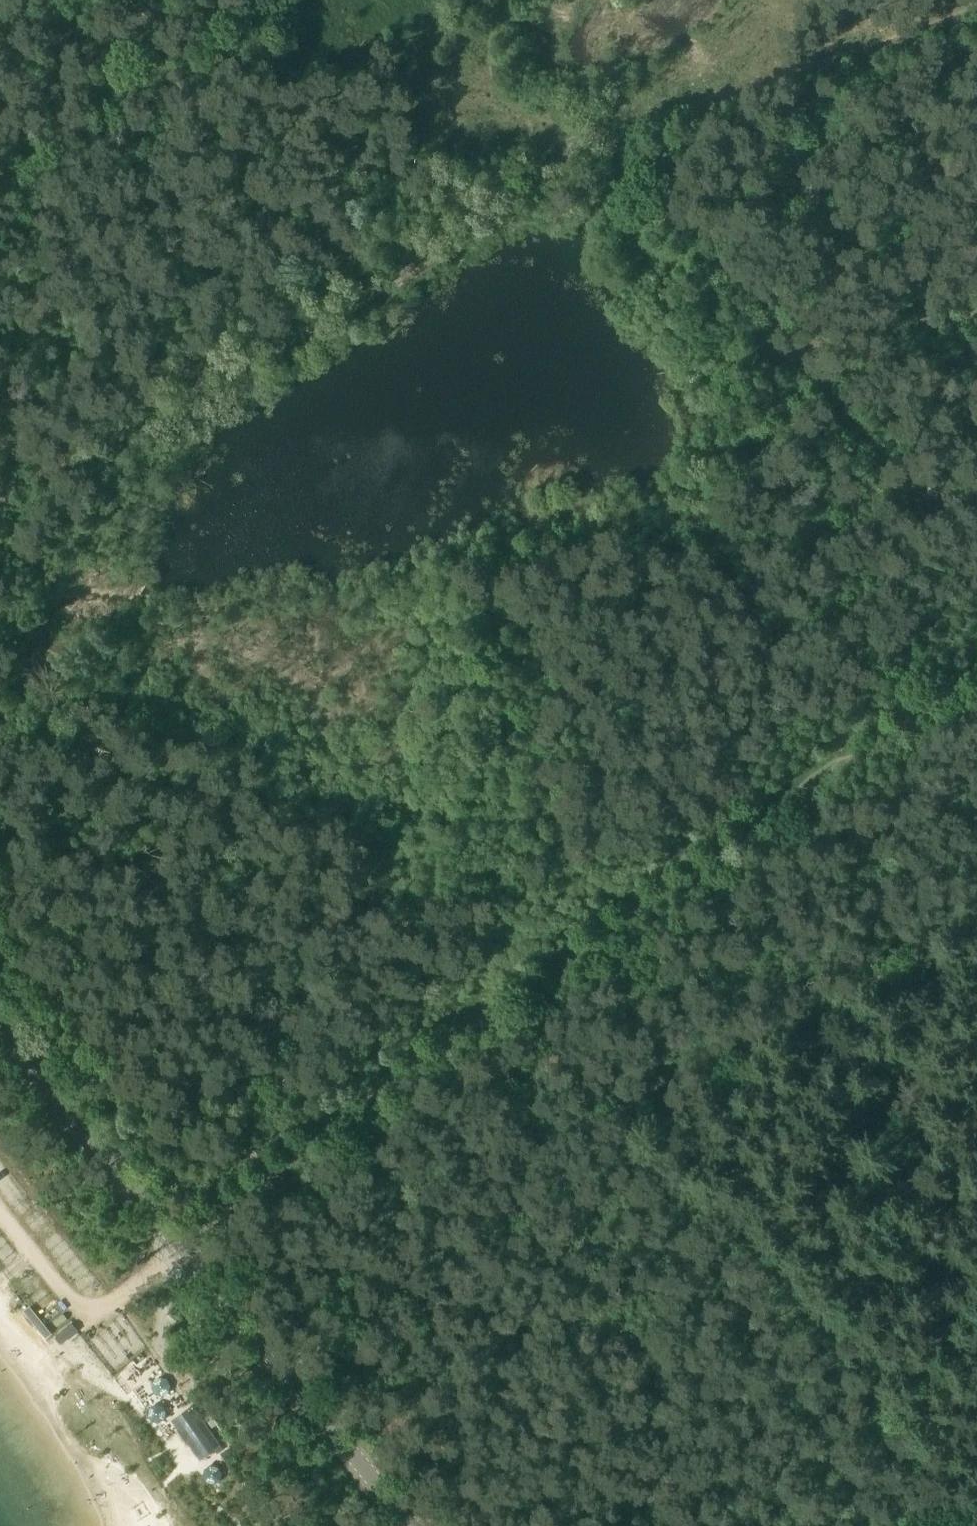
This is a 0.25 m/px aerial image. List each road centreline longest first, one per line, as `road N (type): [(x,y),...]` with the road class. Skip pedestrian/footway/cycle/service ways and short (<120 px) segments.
road 1 (unclassified): [(407,1525),(0,1029)]

